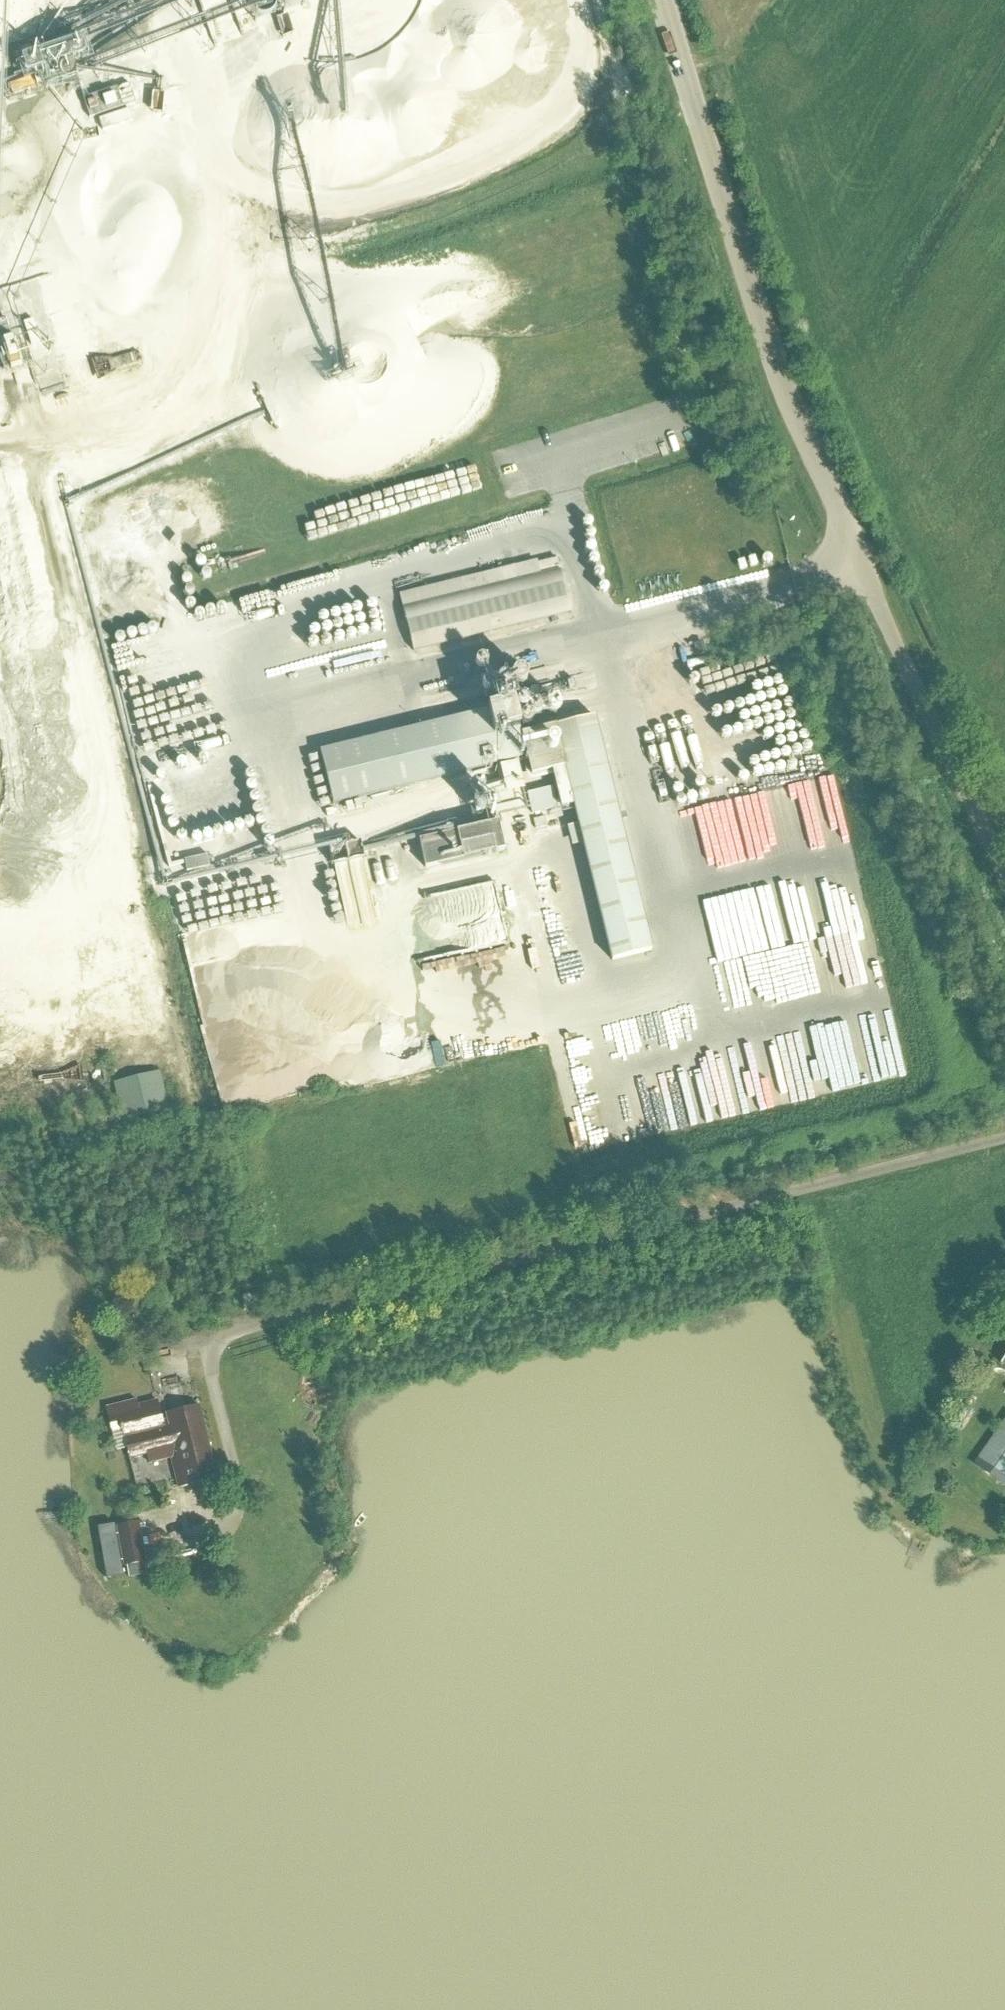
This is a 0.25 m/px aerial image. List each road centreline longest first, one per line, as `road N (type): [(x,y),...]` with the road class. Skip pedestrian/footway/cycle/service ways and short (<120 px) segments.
road 1 (unclassified): [(1004,873),(788,405),(661,0)]
road 2 (track): [(1004,1133),(189,1335)]

